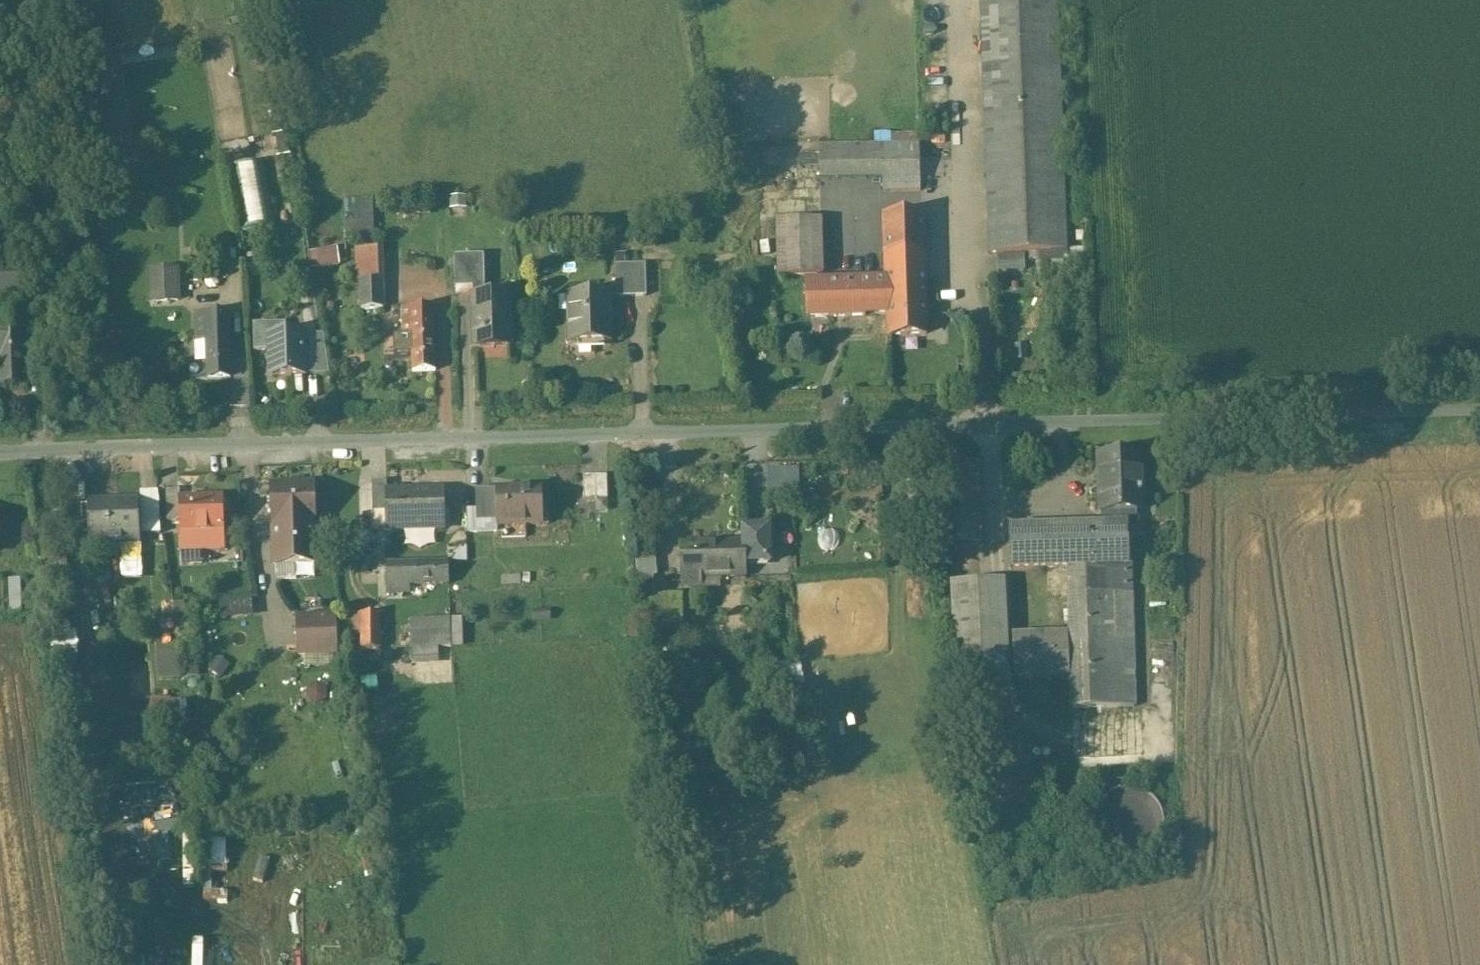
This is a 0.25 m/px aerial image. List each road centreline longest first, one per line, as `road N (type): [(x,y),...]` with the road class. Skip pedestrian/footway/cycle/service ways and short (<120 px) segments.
road 1 (unclassified): [(0,452),(1479,410)]

